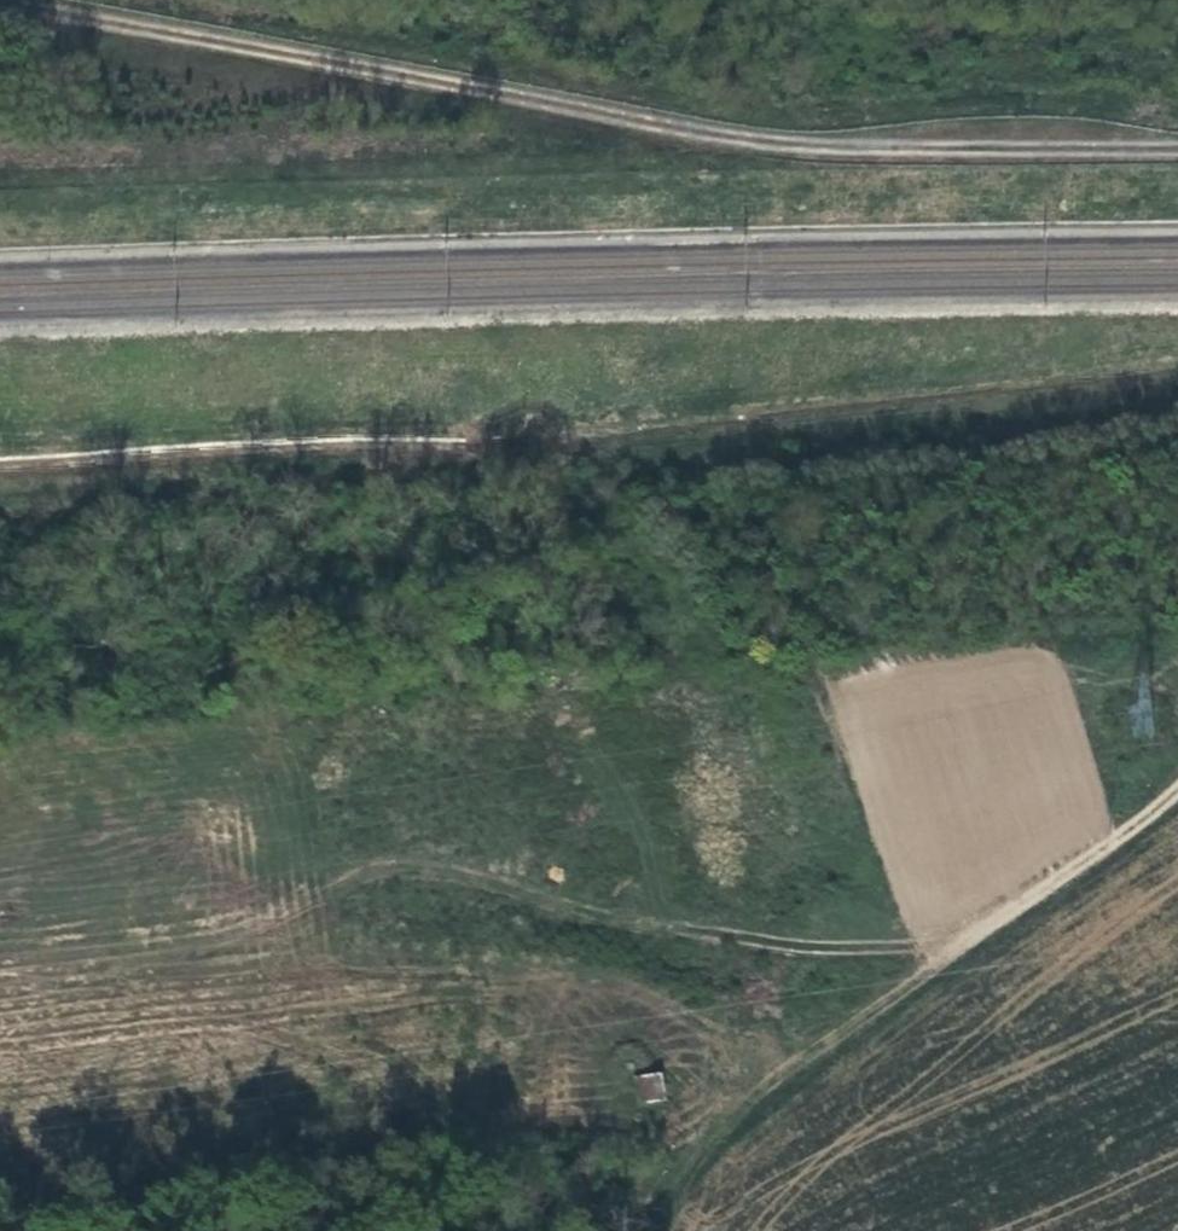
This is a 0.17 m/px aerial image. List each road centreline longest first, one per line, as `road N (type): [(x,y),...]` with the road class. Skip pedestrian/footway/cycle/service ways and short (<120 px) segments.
road 1 (track): [(933,965),(1111,849),(1177,788)]

